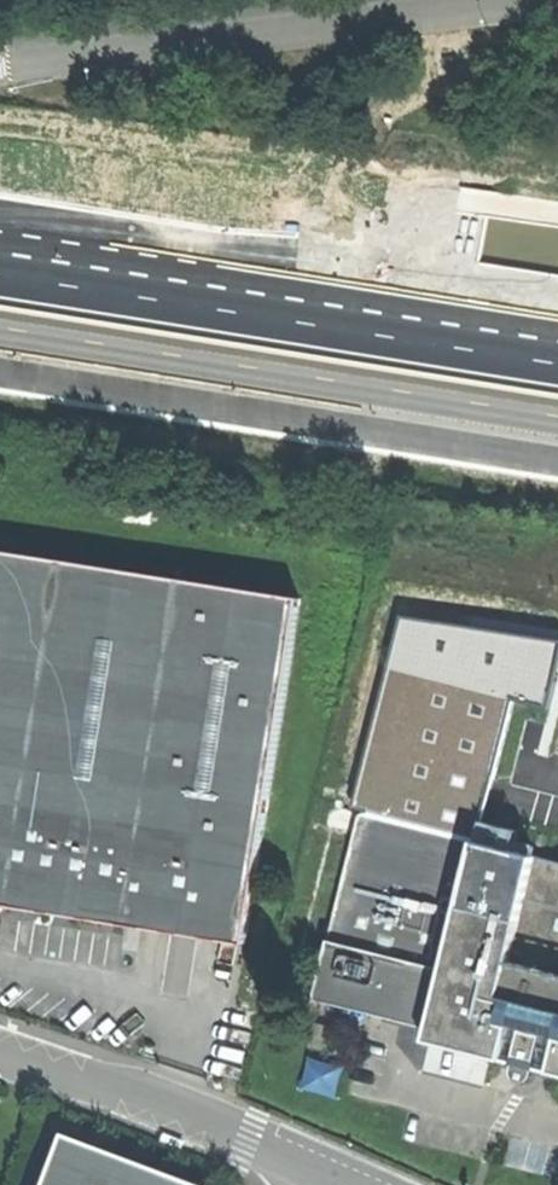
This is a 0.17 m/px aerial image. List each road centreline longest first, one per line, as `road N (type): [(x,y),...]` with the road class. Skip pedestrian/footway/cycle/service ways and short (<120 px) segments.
road 1 (trunk): [(0,338),(557,427)]
road 2 (trunk): [(557,363),(0,276)]
road 3 (unclassified): [(0,1051),(336,1181)]

